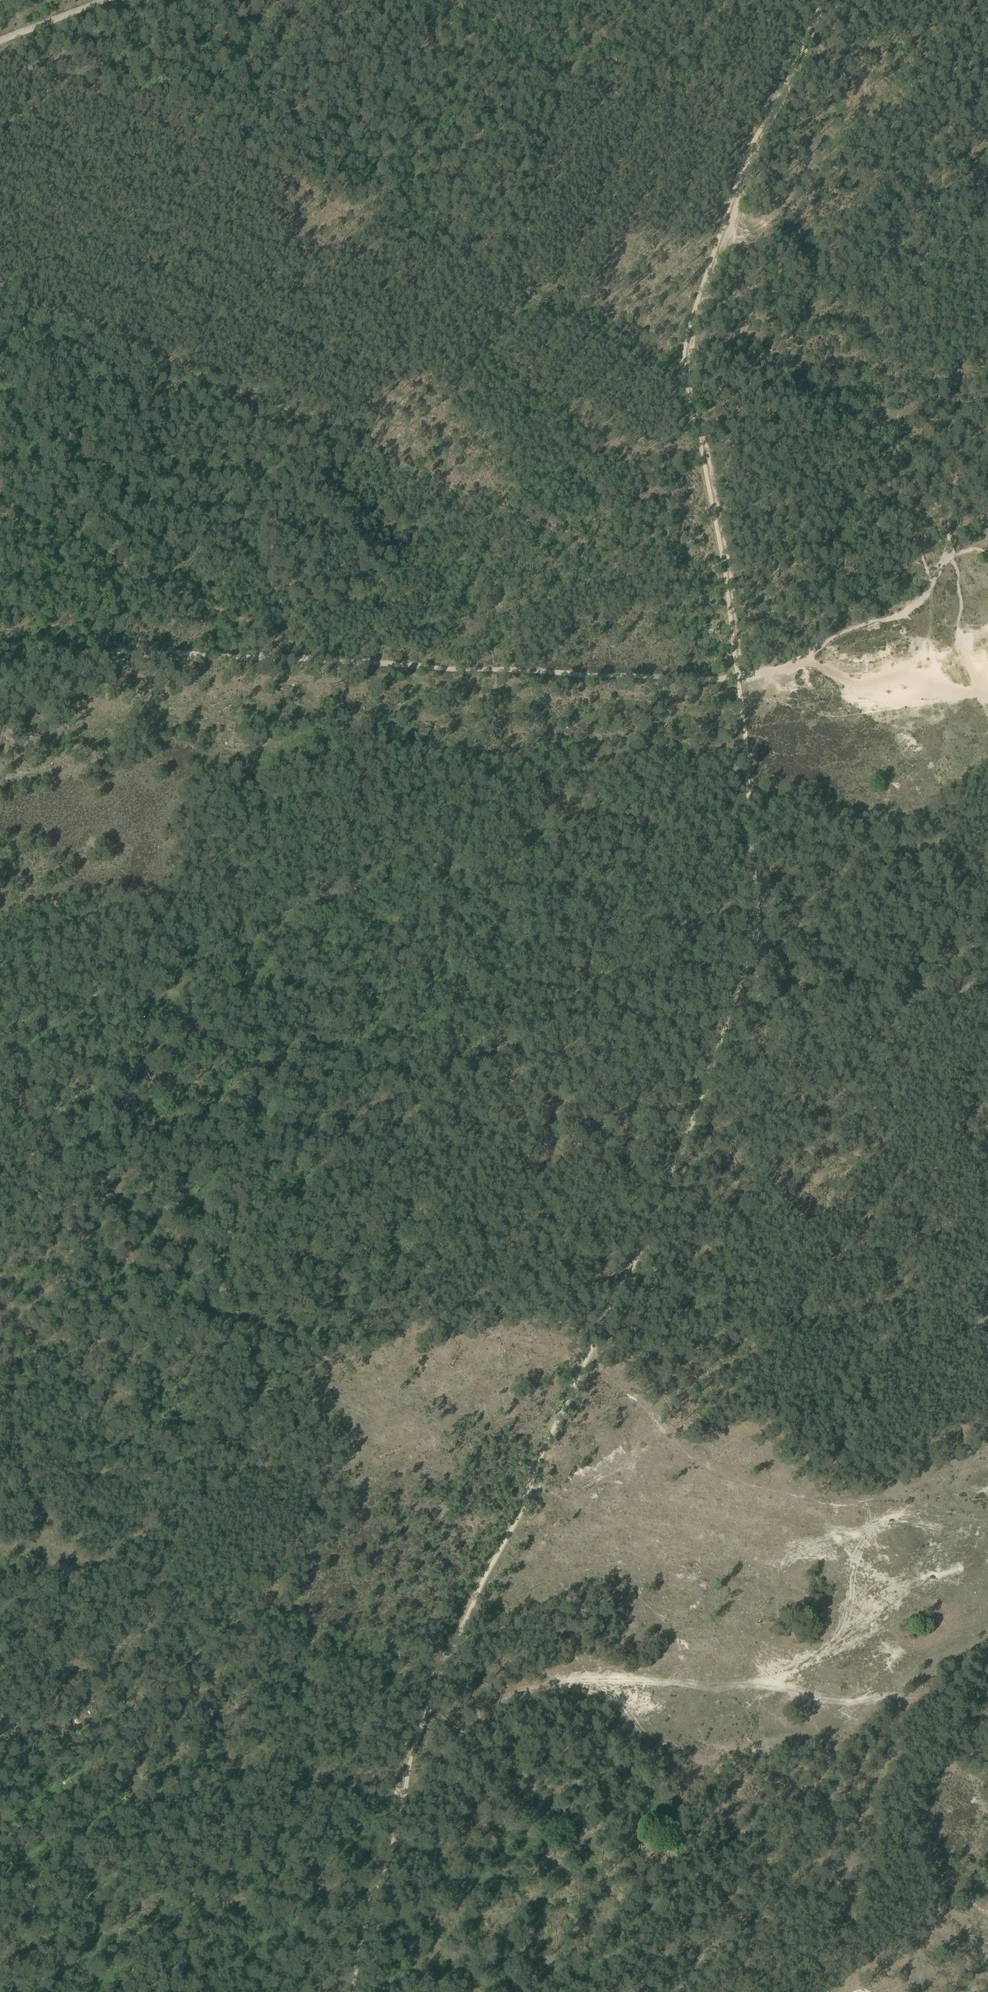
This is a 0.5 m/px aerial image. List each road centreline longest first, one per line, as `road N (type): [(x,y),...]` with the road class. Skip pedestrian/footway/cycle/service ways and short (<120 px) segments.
road 1 (track): [(0,651),(740,678)]
road 2 (track): [(740,678),(690,369),(730,271),(743,184),(827,0)]

